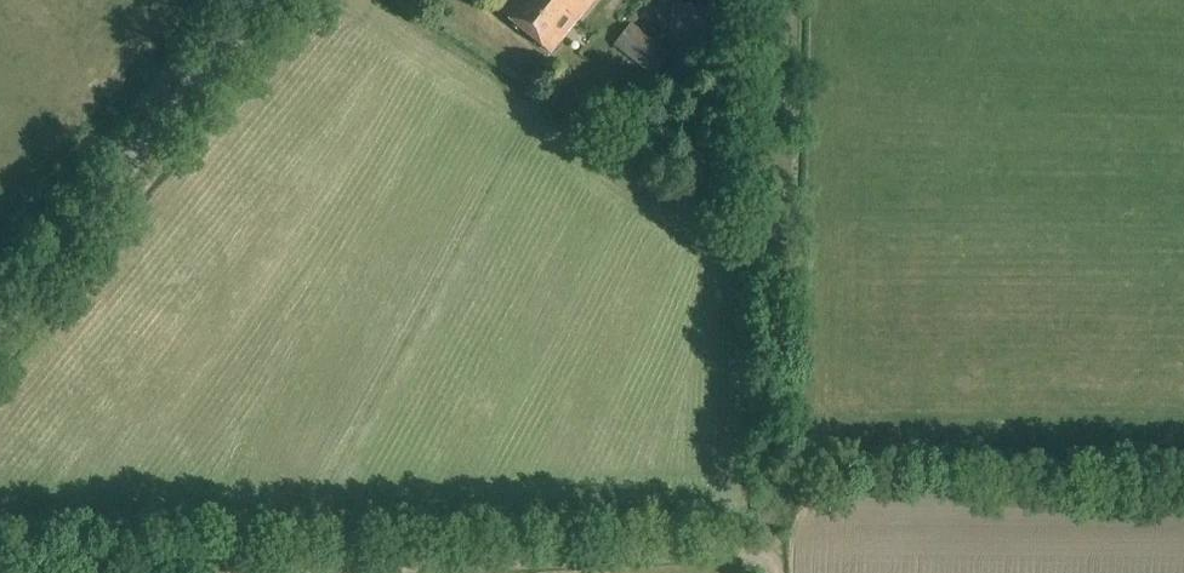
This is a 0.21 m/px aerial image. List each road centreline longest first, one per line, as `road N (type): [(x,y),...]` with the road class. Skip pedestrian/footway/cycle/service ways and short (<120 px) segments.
road 1 (track): [(763,559),(780,523),(788,0)]
road 2 (track): [(771,572),(763,559),(729,552),(253,572)]
road 3 (tertiary): [(0,325),(269,0)]

